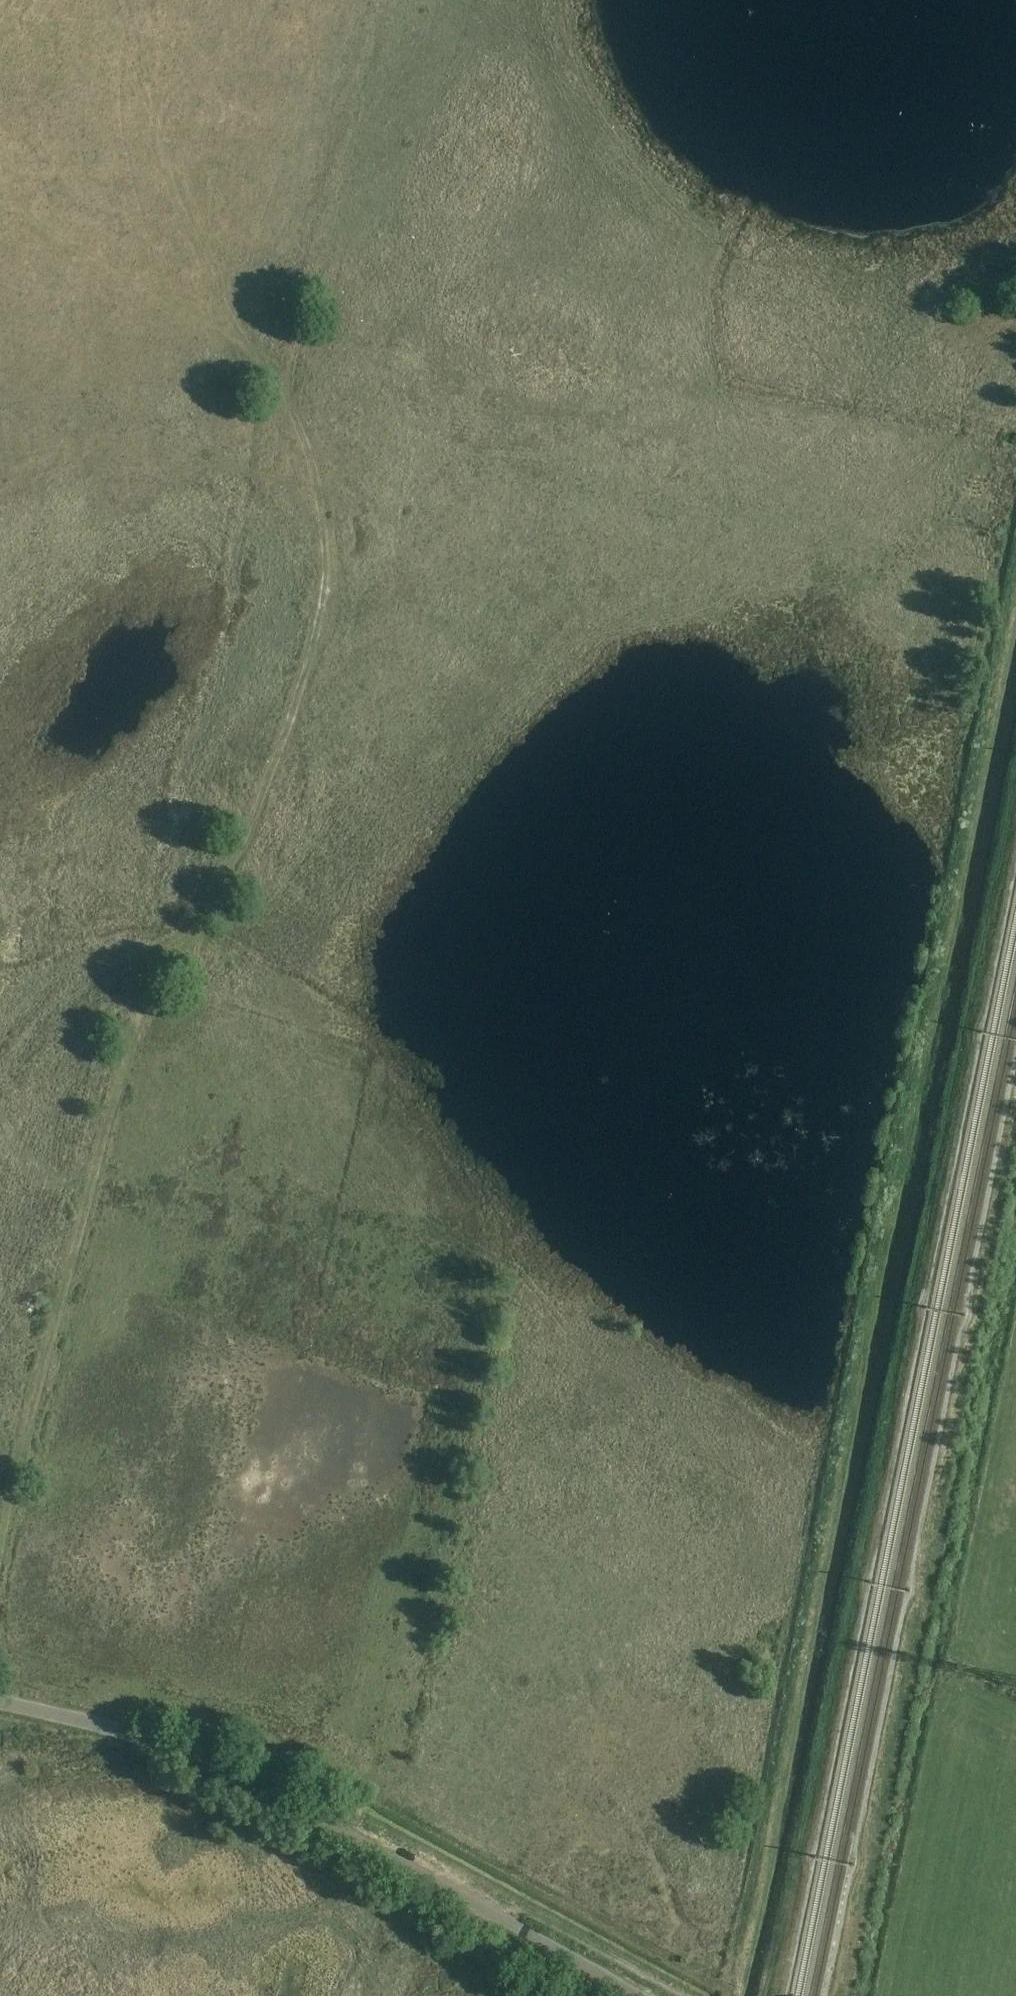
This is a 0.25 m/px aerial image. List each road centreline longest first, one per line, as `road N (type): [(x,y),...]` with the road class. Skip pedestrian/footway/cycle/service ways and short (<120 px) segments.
road 1 (track): [(0,1553),(128,1033),(242,848),(329,596),(316,479),(297,416),(243,337),(159,130)]
road 2 (unclassified): [(636,1995),(207,1763),(119,1730),(0,1702)]

